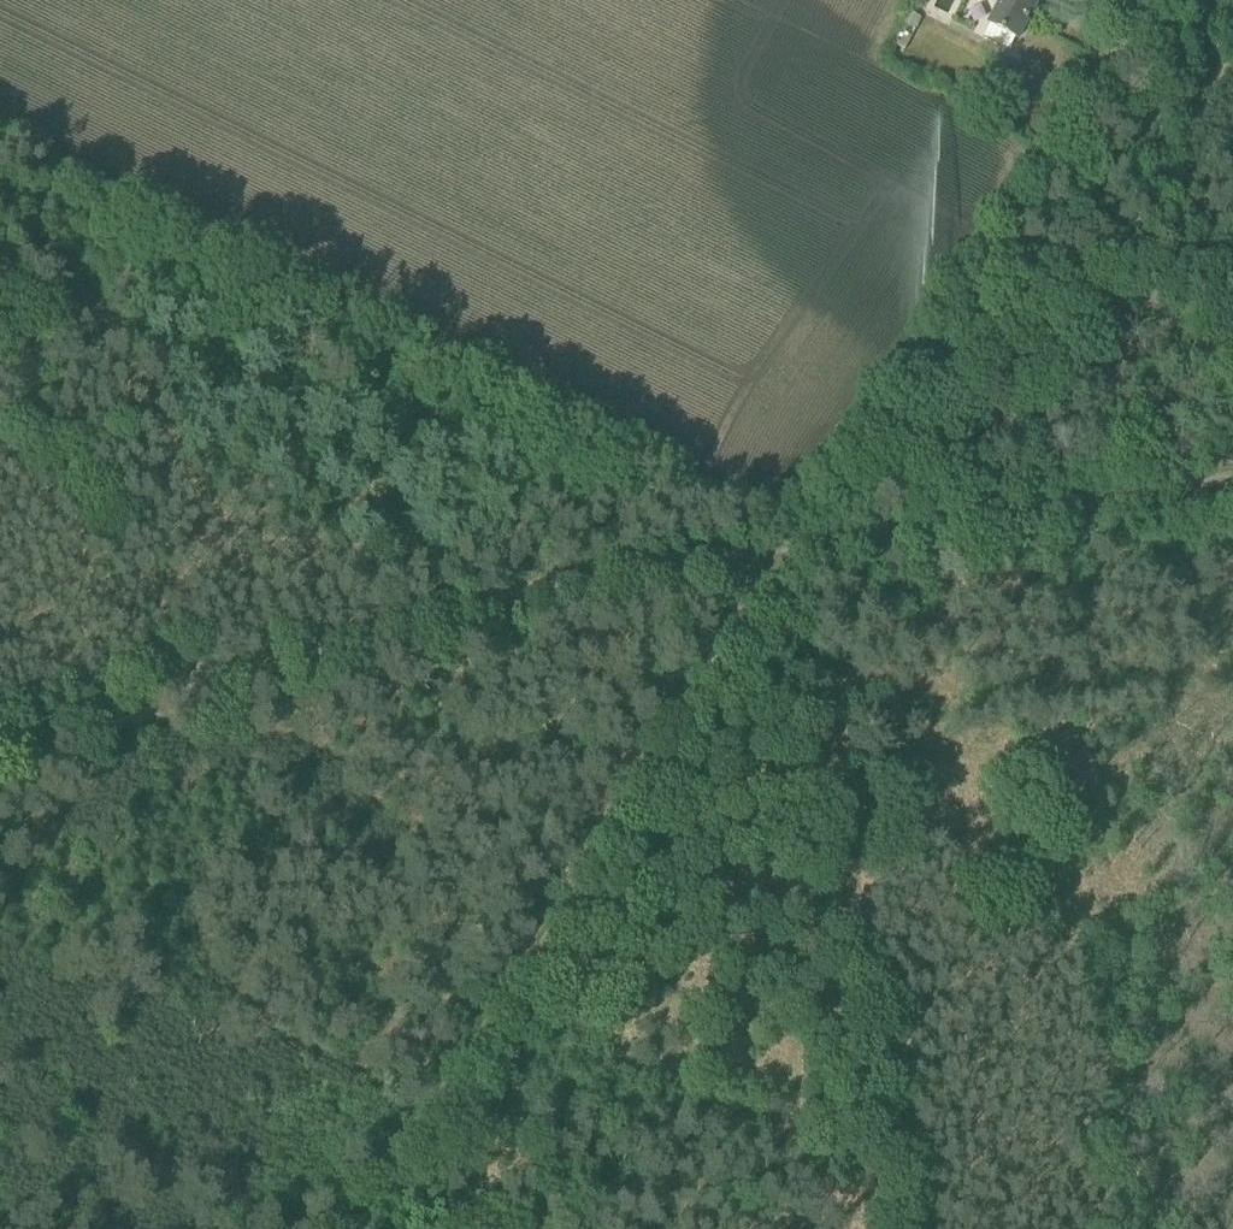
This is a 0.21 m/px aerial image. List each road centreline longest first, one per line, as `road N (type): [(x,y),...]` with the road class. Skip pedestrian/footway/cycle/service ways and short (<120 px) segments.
road 1 (track): [(800,503),(0,128)]
road 2 (track): [(776,553),(370,1228)]
road 3 (track): [(776,553),(929,1228)]
road 4 (track): [(1148,0),(800,503)]
road 5 (track): [(223,684),(574,581),(776,553)]
road 6 (track): [(776,553),(1232,480)]
road 7 (track): [(0,756),(223,684)]

